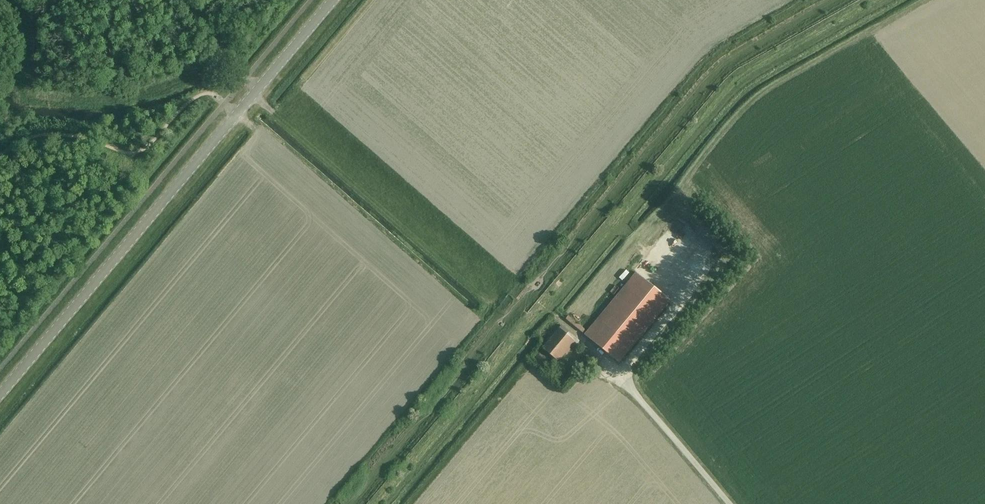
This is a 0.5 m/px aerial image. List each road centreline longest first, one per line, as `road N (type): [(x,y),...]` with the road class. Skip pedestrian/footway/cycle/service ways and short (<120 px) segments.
road 1 (tertiary): [(0,393),(332,0)]
road 2 (track): [(548,308),(738,89),(887,0)]
road 3 (track): [(376,503),(520,323)]
road 4 (unclassified): [(631,387),(728,503)]

